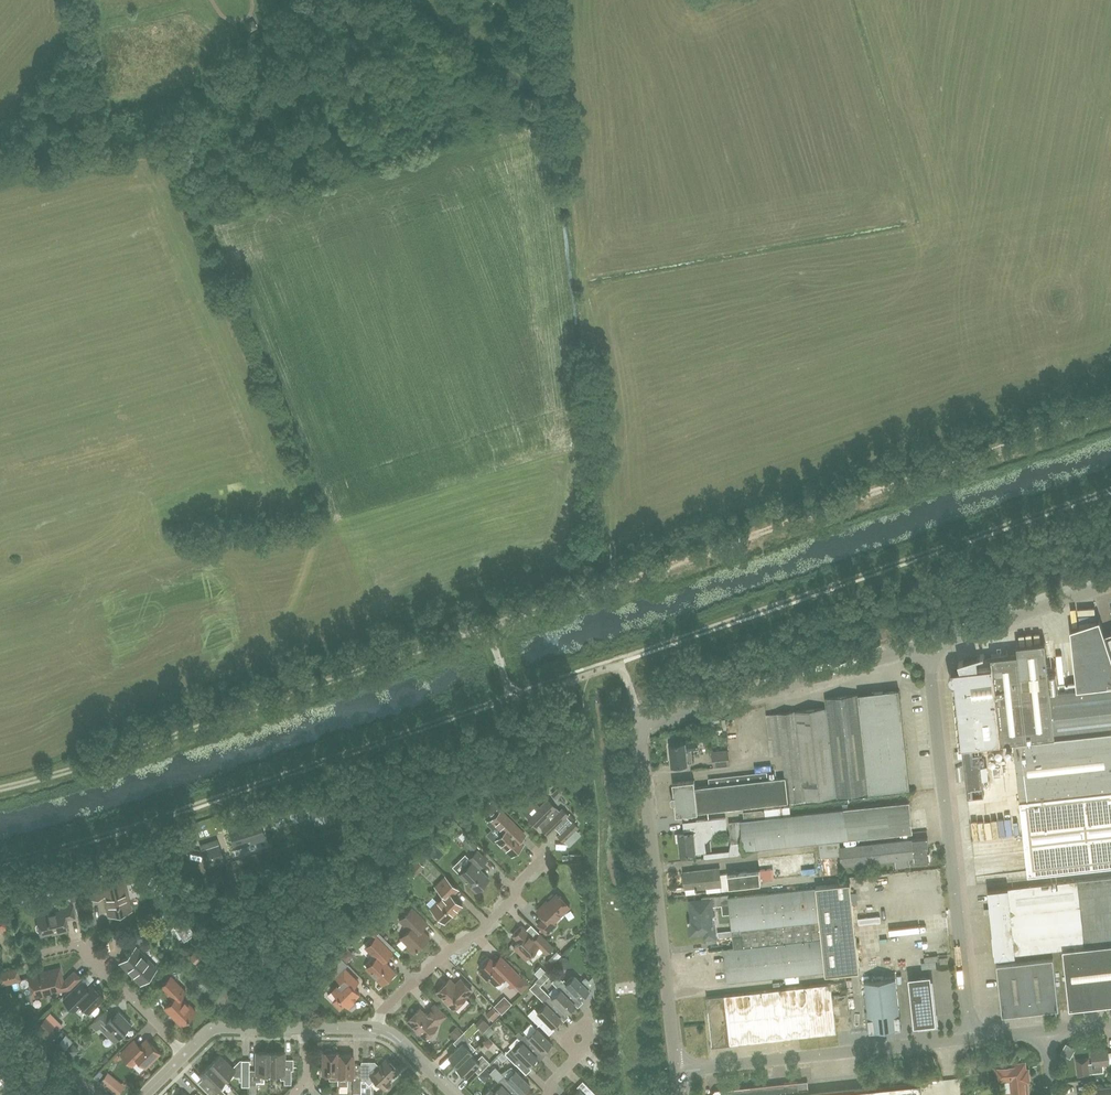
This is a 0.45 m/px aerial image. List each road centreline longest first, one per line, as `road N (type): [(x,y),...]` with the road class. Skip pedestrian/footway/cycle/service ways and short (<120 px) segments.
road 1 (unclassified): [(489,627),(1110,414)]
road 2 (unclassified): [(0,788),(489,627)]
road 3 (unclassified): [(971,1039),(930,645)]
road 4 (unclassified): [(676,1070),(637,731)]
road 5 (unclassified): [(637,731),(930,645)]
road 6 (unclassified): [(971,1039),(676,1070)]
road 7 (residential): [(378,1028),(382,1012),(481,932),(543,858)]
road 8 (unclassified): [(637,731),(620,661),(513,697),(507,680)]
road 9 (residential): [(186,1053),(82,949),(28,958)]
road 10 (unclassified): [(930,645),(1110,585)]
road 11 (residential): [(186,1053),(215,1028),(304,1028)]

